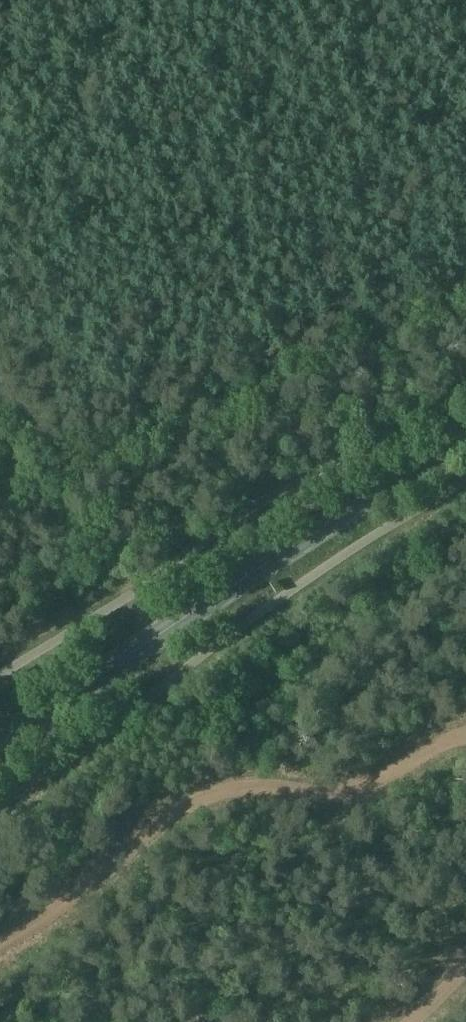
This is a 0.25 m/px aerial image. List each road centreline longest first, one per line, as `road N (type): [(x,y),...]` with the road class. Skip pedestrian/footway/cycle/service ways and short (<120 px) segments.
road 1 (secondary): [(0,742),(465,436)]
road 2 (track): [(465,734),(343,793),(248,787),(182,806),(0,944)]
road 3 (track): [(0,434),(158,638)]

